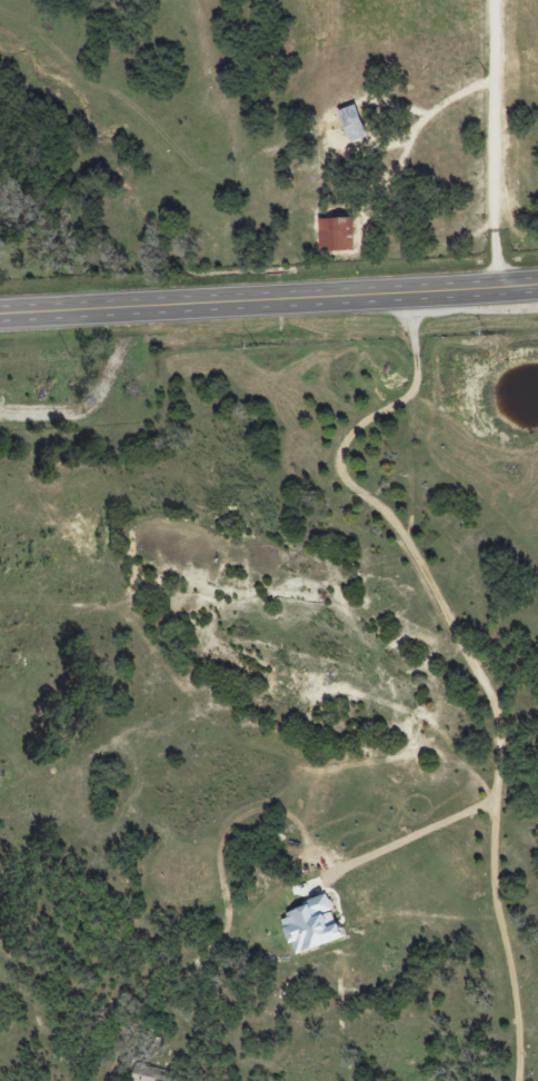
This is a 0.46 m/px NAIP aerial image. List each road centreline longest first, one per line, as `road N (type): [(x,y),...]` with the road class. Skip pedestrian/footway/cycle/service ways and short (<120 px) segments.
road 1 (trunk): [(0,313),(537,284)]

